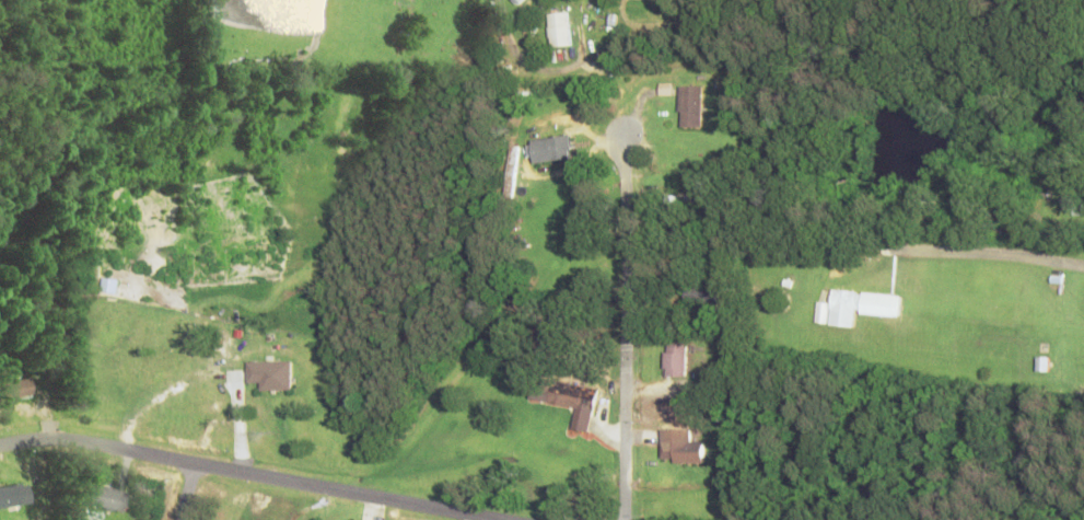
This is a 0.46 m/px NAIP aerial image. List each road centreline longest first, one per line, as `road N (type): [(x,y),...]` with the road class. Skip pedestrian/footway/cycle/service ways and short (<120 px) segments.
road 1 (residential): [(0,449),(51,440),(493,519)]
road 2 (residential): [(623,135),(622,519)]

